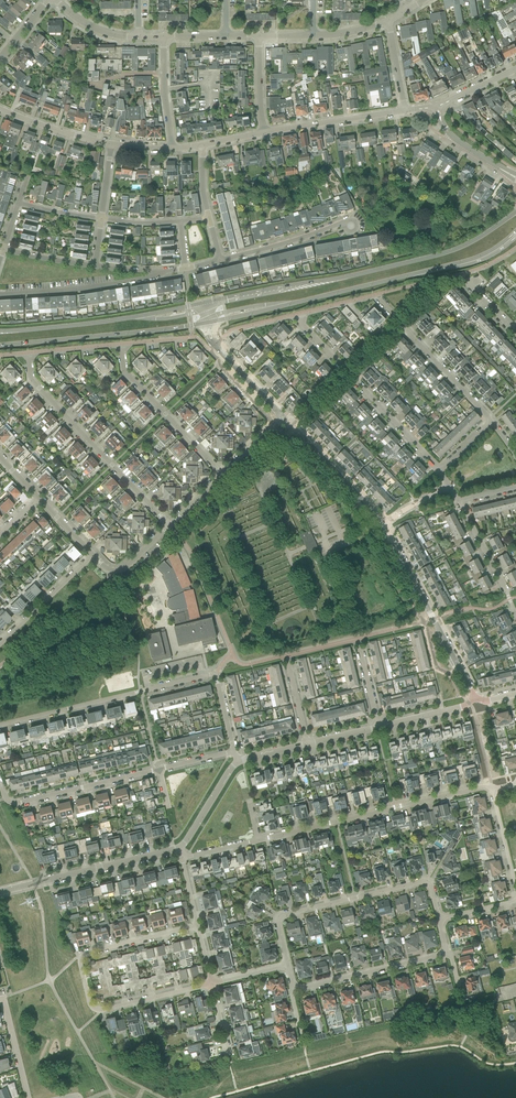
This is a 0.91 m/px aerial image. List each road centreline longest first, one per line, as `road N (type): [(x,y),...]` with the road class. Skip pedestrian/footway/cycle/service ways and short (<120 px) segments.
road 1 (secondary): [(515,212),(444,253),(205,305)]
road 2 (secondary): [(214,322),(472,260),(515,231)]
road 3 (residential): [(212,984),(101,1012),(89,1003),(80,966),(87,952),(198,924)]
road 4 (residential): [(492,423),(375,295),(299,314)]
road 5 (residential): [(259,840),(493,790)]
road 6 (residential): [(288,965),(280,921),(289,912),(423,881),(440,919)]
road 7 (residential): [(169,526),(30,379),(28,353)]
road 8 (residential): [(0,725),(216,676)]
road 9 (residential): [(440,469),(299,314)]
road 10 (secondary): [(205,305),(0,331)]
road 11 (secondary): [(0,346),(204,324)]
road 12 (residential): [(475,697),(383,525)]
road 13 (residential): [(180,848),(0,891)]
road 14 (residential): [(161,770),(15,803),(0,784)]
road 15 (residential): [(225,475),(123,369),(121,344)]
road 16 (residential): [(309,744),(287,656),(358,639)]
road 17 (residential): [(0,295),(120,284),(158,271)]
road 18 (residential): [(444,950),(296,985)]
road 19 (residential): [(383,525),(284,417)]
road 20 (residential): [(261,132),(405,111)]
road 21 (residential): [(222,260),(345,221)]
road 22 (residential): [(0,645),(93,556)]
road 23 (residential): [(515,612),(457,501)]

